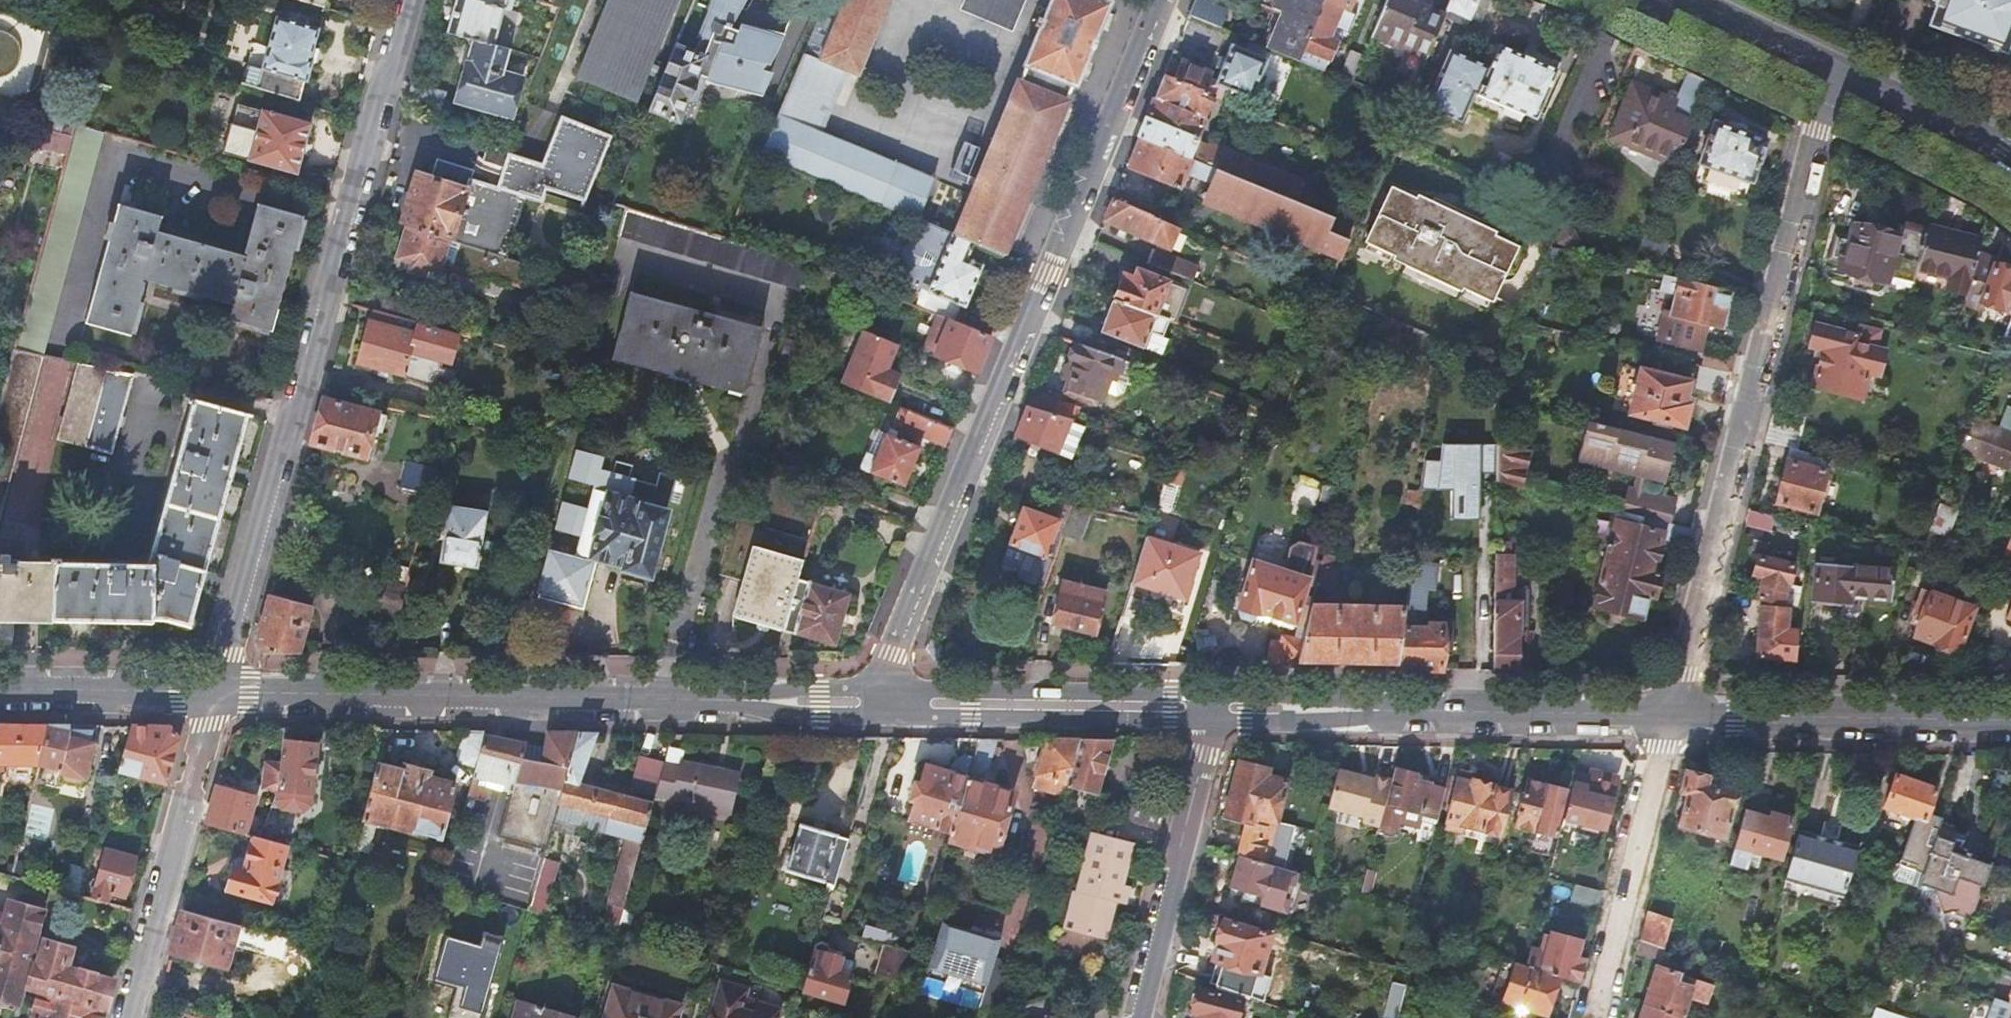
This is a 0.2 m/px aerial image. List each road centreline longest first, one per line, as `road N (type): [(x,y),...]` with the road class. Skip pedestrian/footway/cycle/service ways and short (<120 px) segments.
road 1 (residential): [(1164,0),(879,702)]
road 2 (residential): [(219,690),(407,0)]
road 3 (residential): [(1844,71),(1819,130),(1673,716)]
road 4 (secondary): [(879,702),(219,690)]
road 5 (secondary): [(1673,716),(1214,708)]
road 6 (residential): [(219,690),(129,1017)]
road 7 (secondary): [(2010,720),(1673,716)]
road 8 (secondary): [(1214,708),(879,702)]
road 9 (residential): [(1214,708),(1136,1017)]
road 10 (residential): [(1673,716),(1600,1017)]
road 11 (secondary): [(219,690),(0,686)]
road 12 (residential): [(2010,152),(1844,71)]
road 13 (residential): [(1844,71),(1693,0)]

